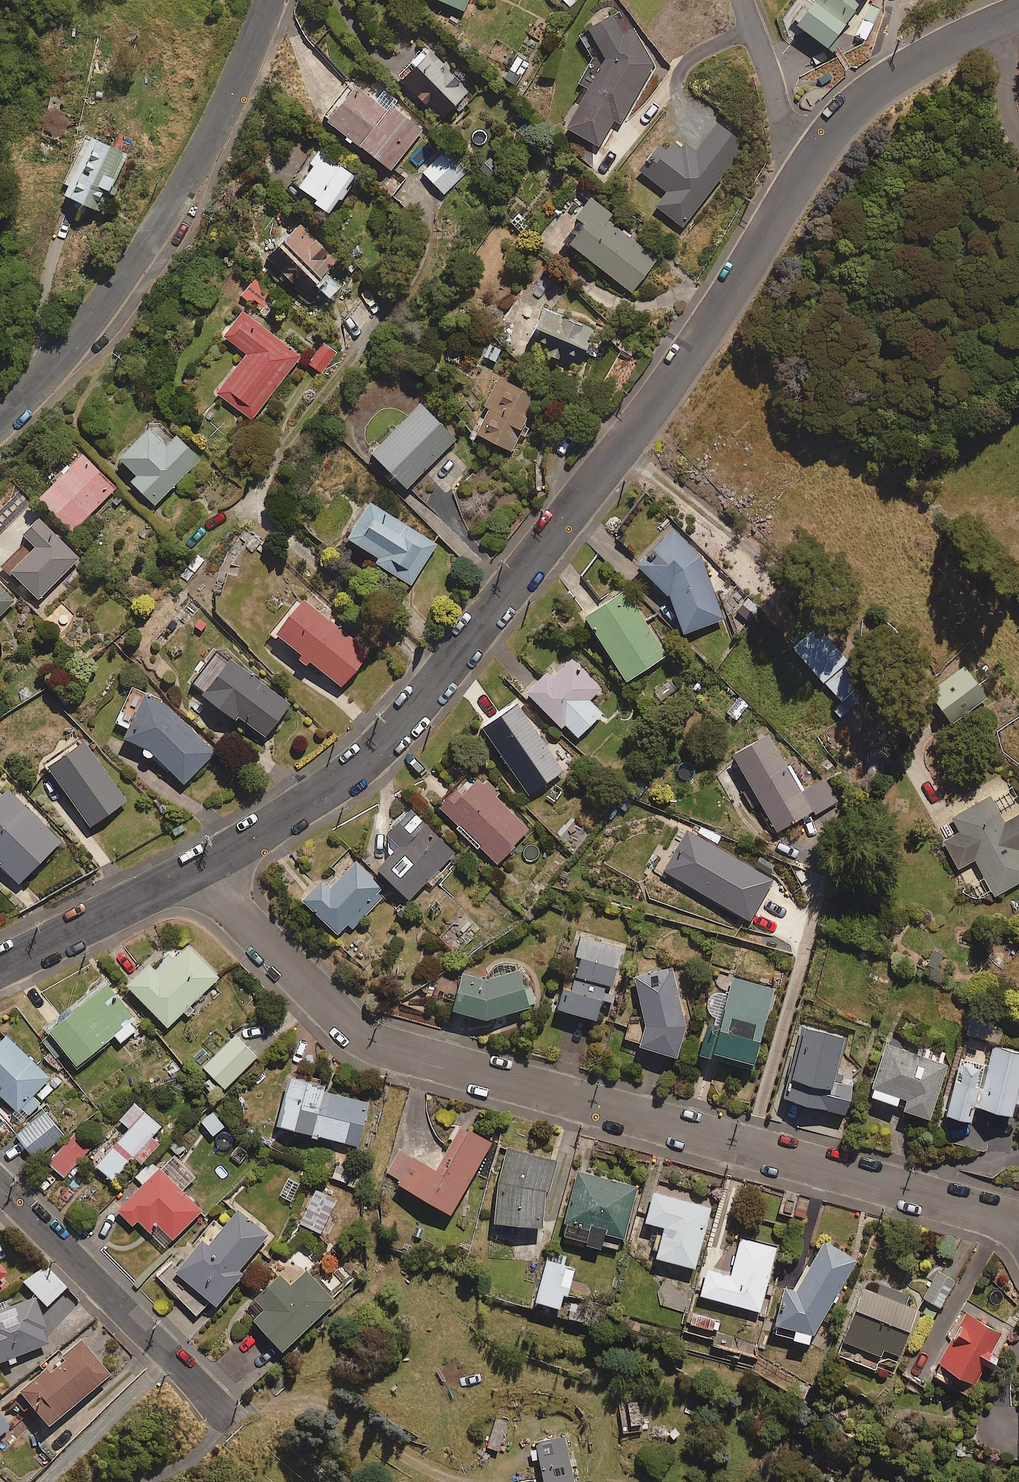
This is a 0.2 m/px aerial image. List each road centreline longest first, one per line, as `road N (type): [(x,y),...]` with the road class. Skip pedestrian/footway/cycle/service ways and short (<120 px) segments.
road 1 (residential): [(178,869),(312,799),(398,729),(655,404),(795,180)]
road 2 (residential): [(1018,1230),(879,1181),(365,1035),(283,973),(178,869)]
road 3 (unclassified): [(0,421),(130,269),(221,115),(271,0)]
road 4 (residential): [(227,1419),(0,1187)]
road 5 (residential): [(795,180),(839,124),(894,76),(1018,15)]
road 6 (residential): [(0,964),(178,869)]
road 7 (residential): [(795,180),(743,0)]

